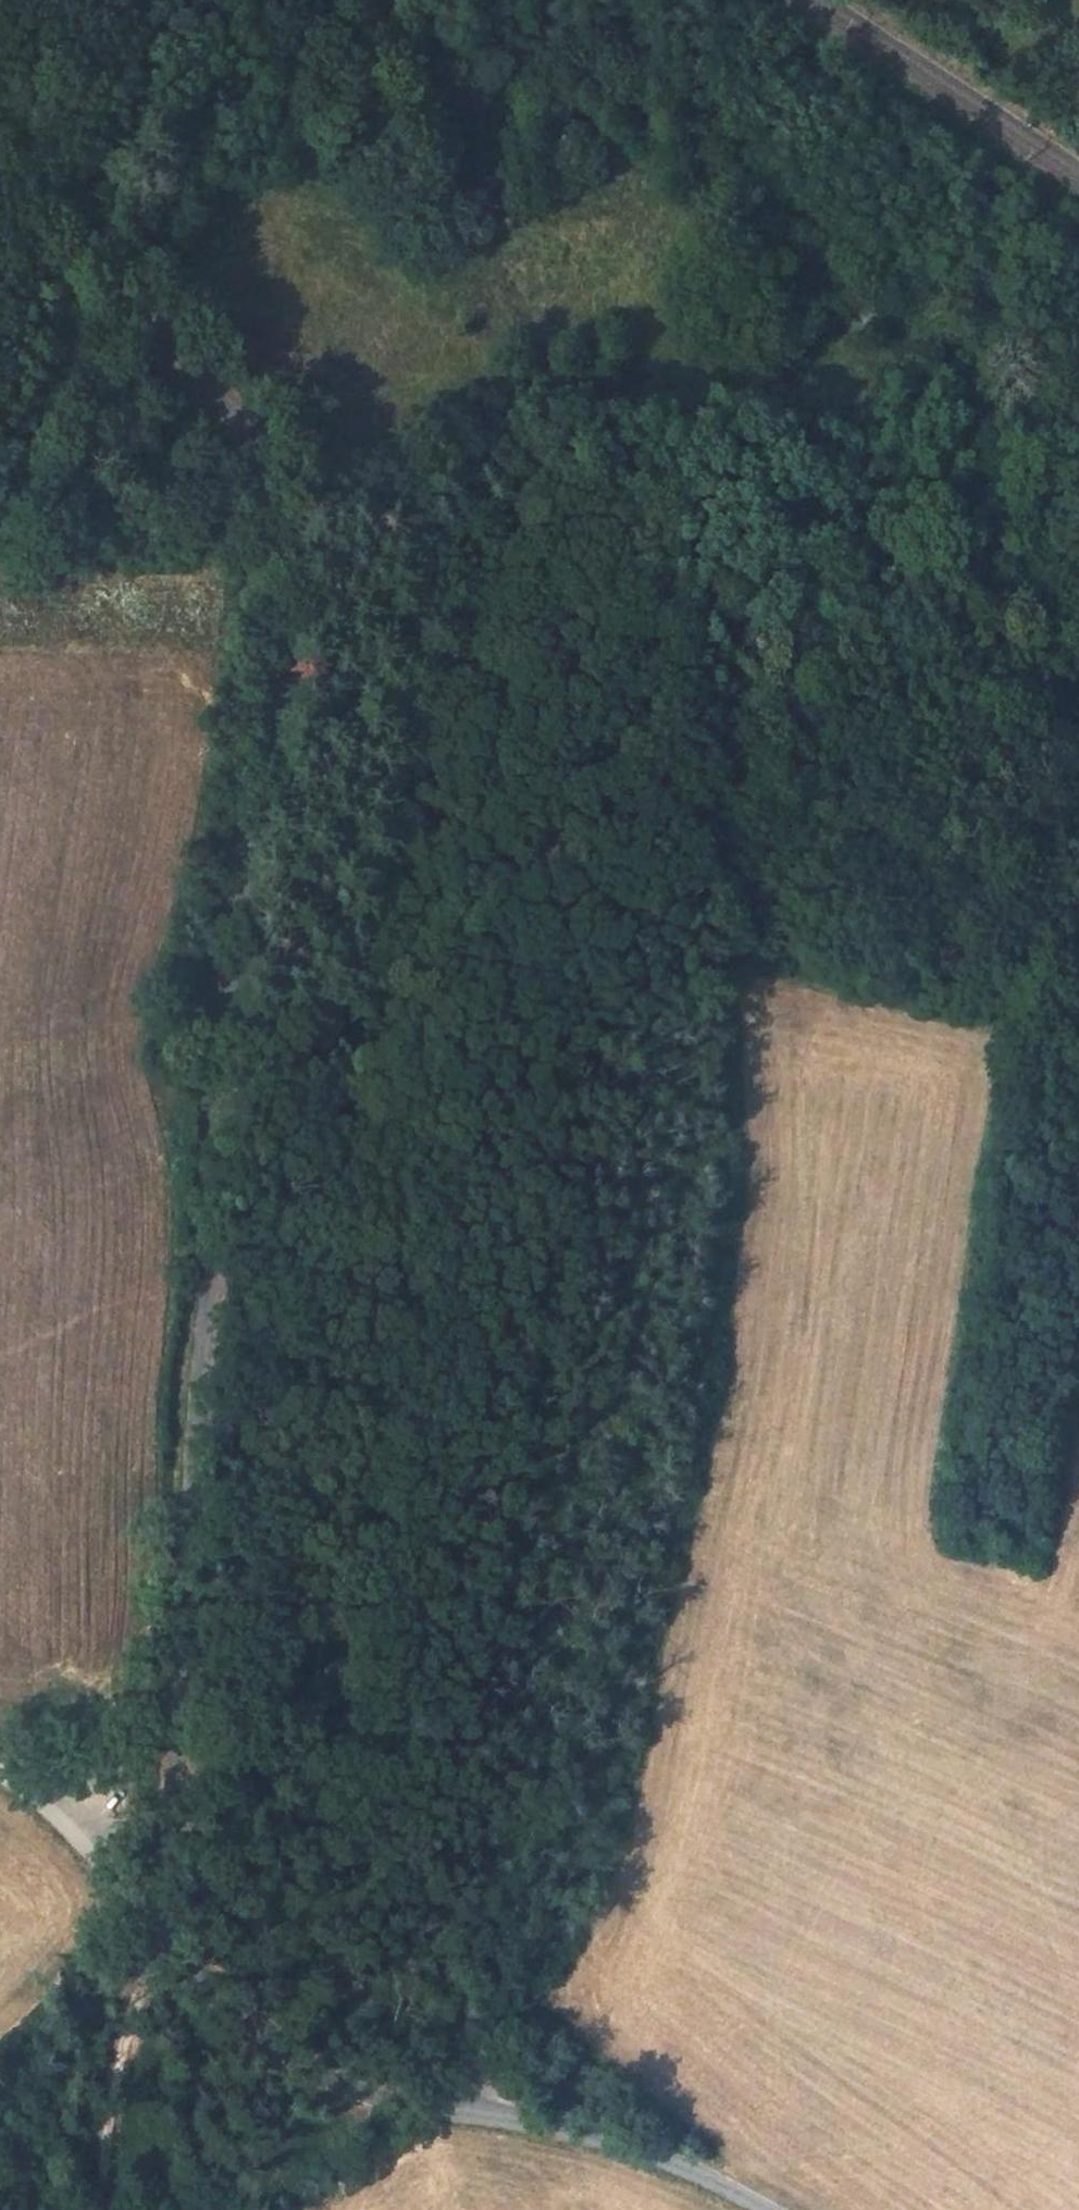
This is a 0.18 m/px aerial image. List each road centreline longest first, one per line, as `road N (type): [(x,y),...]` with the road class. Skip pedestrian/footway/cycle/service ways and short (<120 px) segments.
road 1 (unclassified): [(156,1931),(173,1828),(232,918),(299,625),(301,558),(270,468),(150,315),(59,152),(0,82)]
road 2 (unclassified): [(767,2209),(686,2169),(558,2127),(424,2109),(347,2089),(250,2023),(156,1931)]
road 3 (track): [(156,1931),(124,2054),(101,2209)]
road 4 (unclassified): [(156,1931),(80,1838),(0,1774)]

